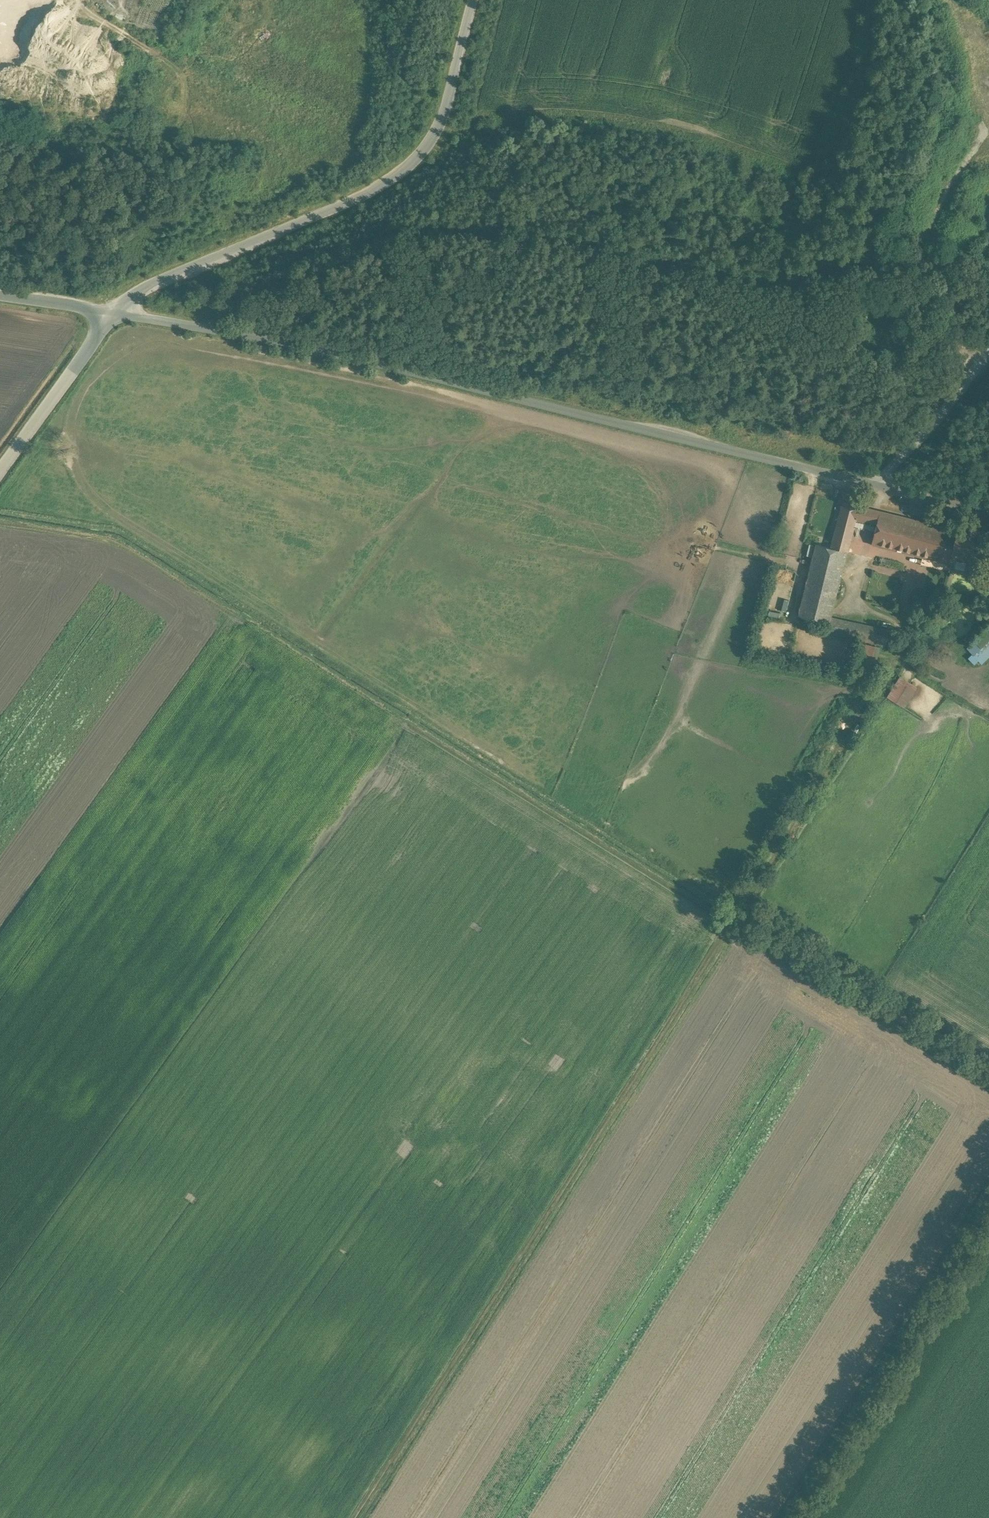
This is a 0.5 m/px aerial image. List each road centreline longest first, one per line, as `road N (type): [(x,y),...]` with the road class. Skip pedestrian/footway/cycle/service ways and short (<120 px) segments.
road 1 (unclassified): [(988,513),(471,383),(115,312)]
road 2 (track): [(475,0),(444,123),(424,162),(142,286),(115,312)]
road 3 (unclassified): [(0,468),(115,312)]

